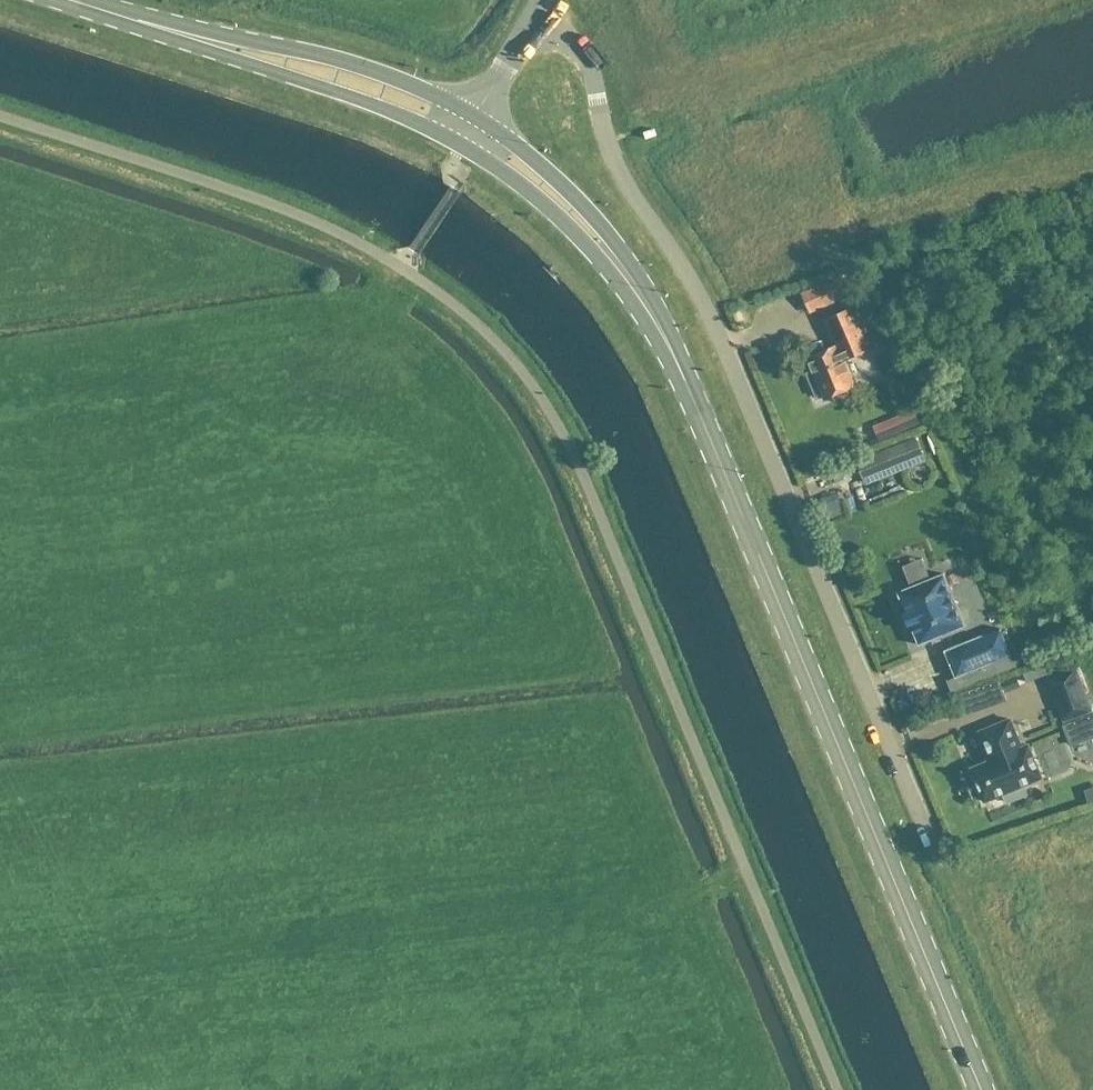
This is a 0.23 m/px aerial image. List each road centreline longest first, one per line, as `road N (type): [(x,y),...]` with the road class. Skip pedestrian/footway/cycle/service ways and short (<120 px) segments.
road 1 (unclassified): [(836,1089),(579,470),(515,365),(440,297),(326,229),(0,117)]
road 2 (unclassified): [(531,22),(589,65),(611,156),(712,324),(936,856)]
road 3 (primary): [(979,1089),(673,357)]
road 4 (primary): [(473,117),(338,60),(136,21)]
road 5 (primary): [(136,21),(457,144)]
road 6 (primary): [(673,357),(641,281),(596,223),(473,117)]
road 7 (primary): [(457,144),(563,225),(673,357)]

